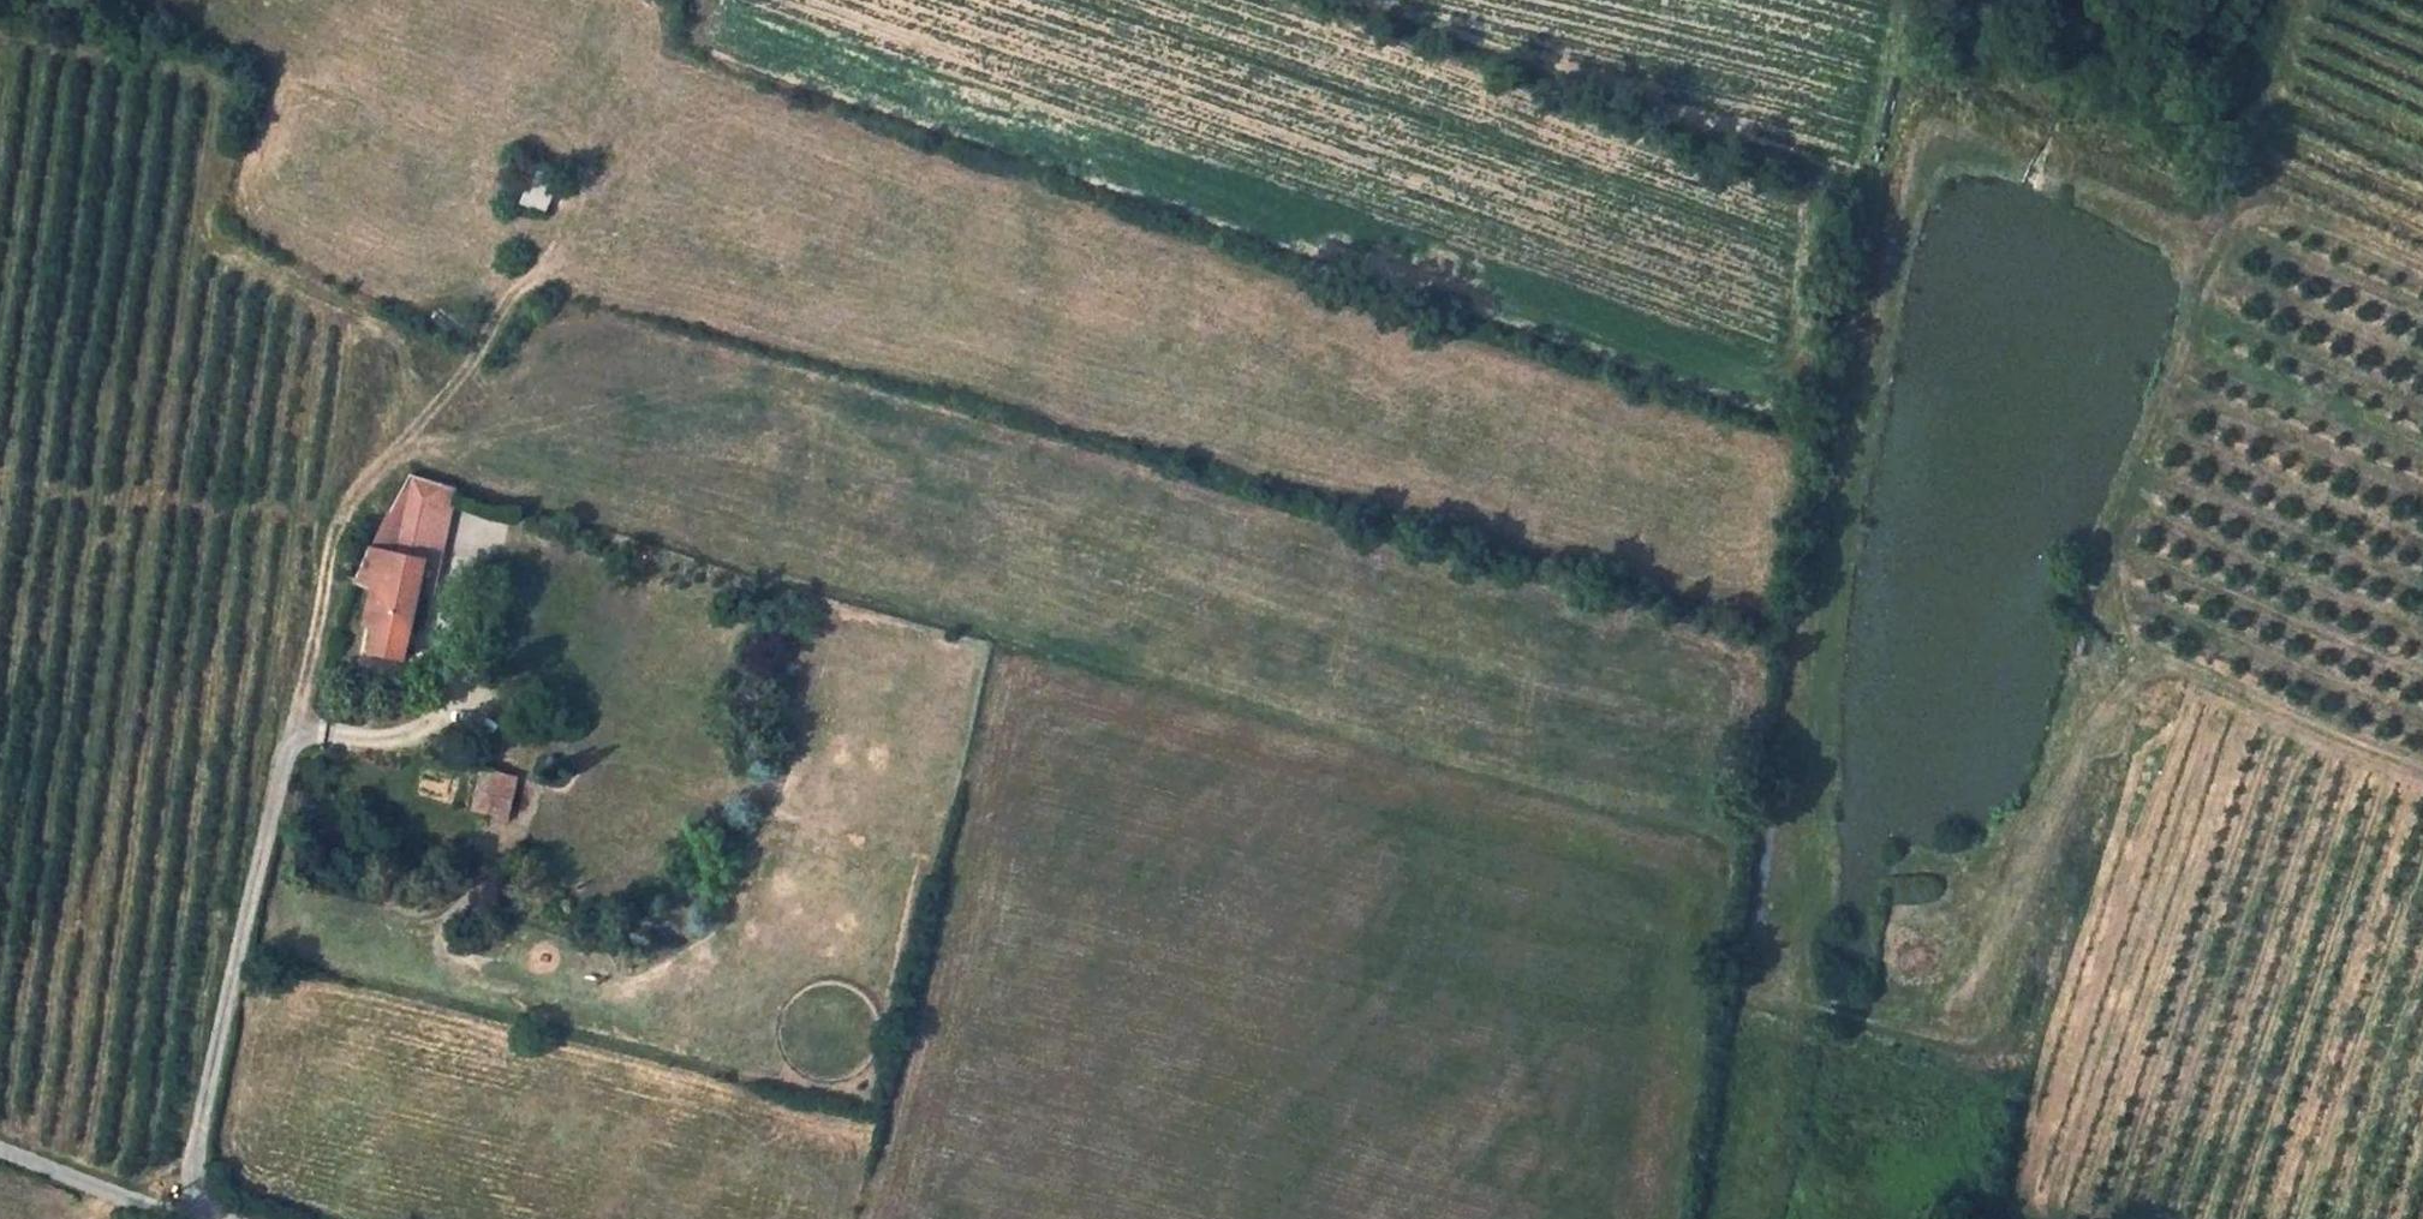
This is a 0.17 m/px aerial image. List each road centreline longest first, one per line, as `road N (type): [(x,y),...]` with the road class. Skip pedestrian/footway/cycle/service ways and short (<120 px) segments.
road 1 (track): [(286,748),(331,546),(357,493),(477,359),(514,294)]
road 2 (residential): [(190,1218),(0,1153)]

